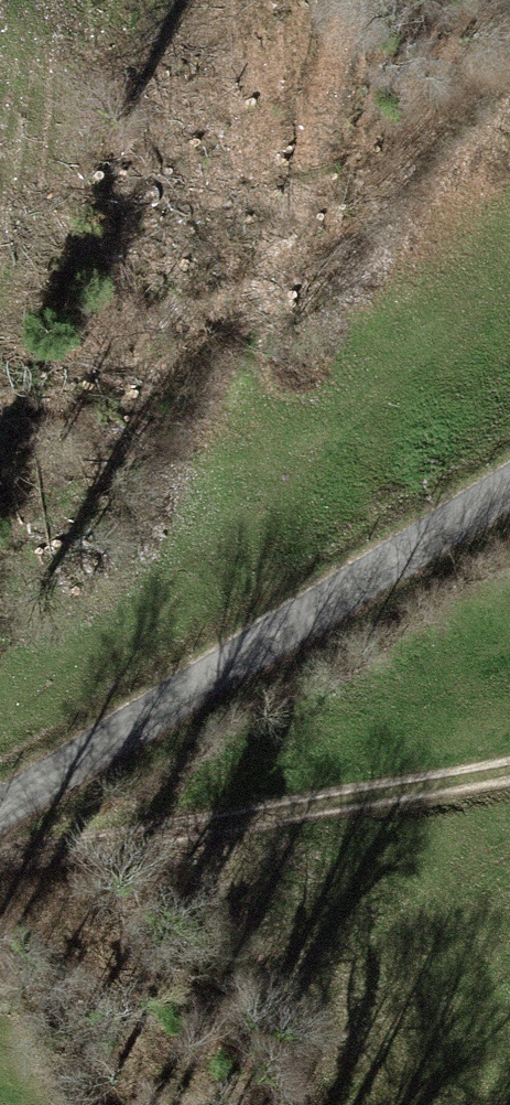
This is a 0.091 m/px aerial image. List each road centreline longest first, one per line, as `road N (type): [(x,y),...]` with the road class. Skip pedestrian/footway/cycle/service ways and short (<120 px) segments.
road 1 (tertiary): [(509,485),(0,807)]
road 2 (track): [(509,770),(0,847)]
road 3 (track): [(245,365),(355,0)]

